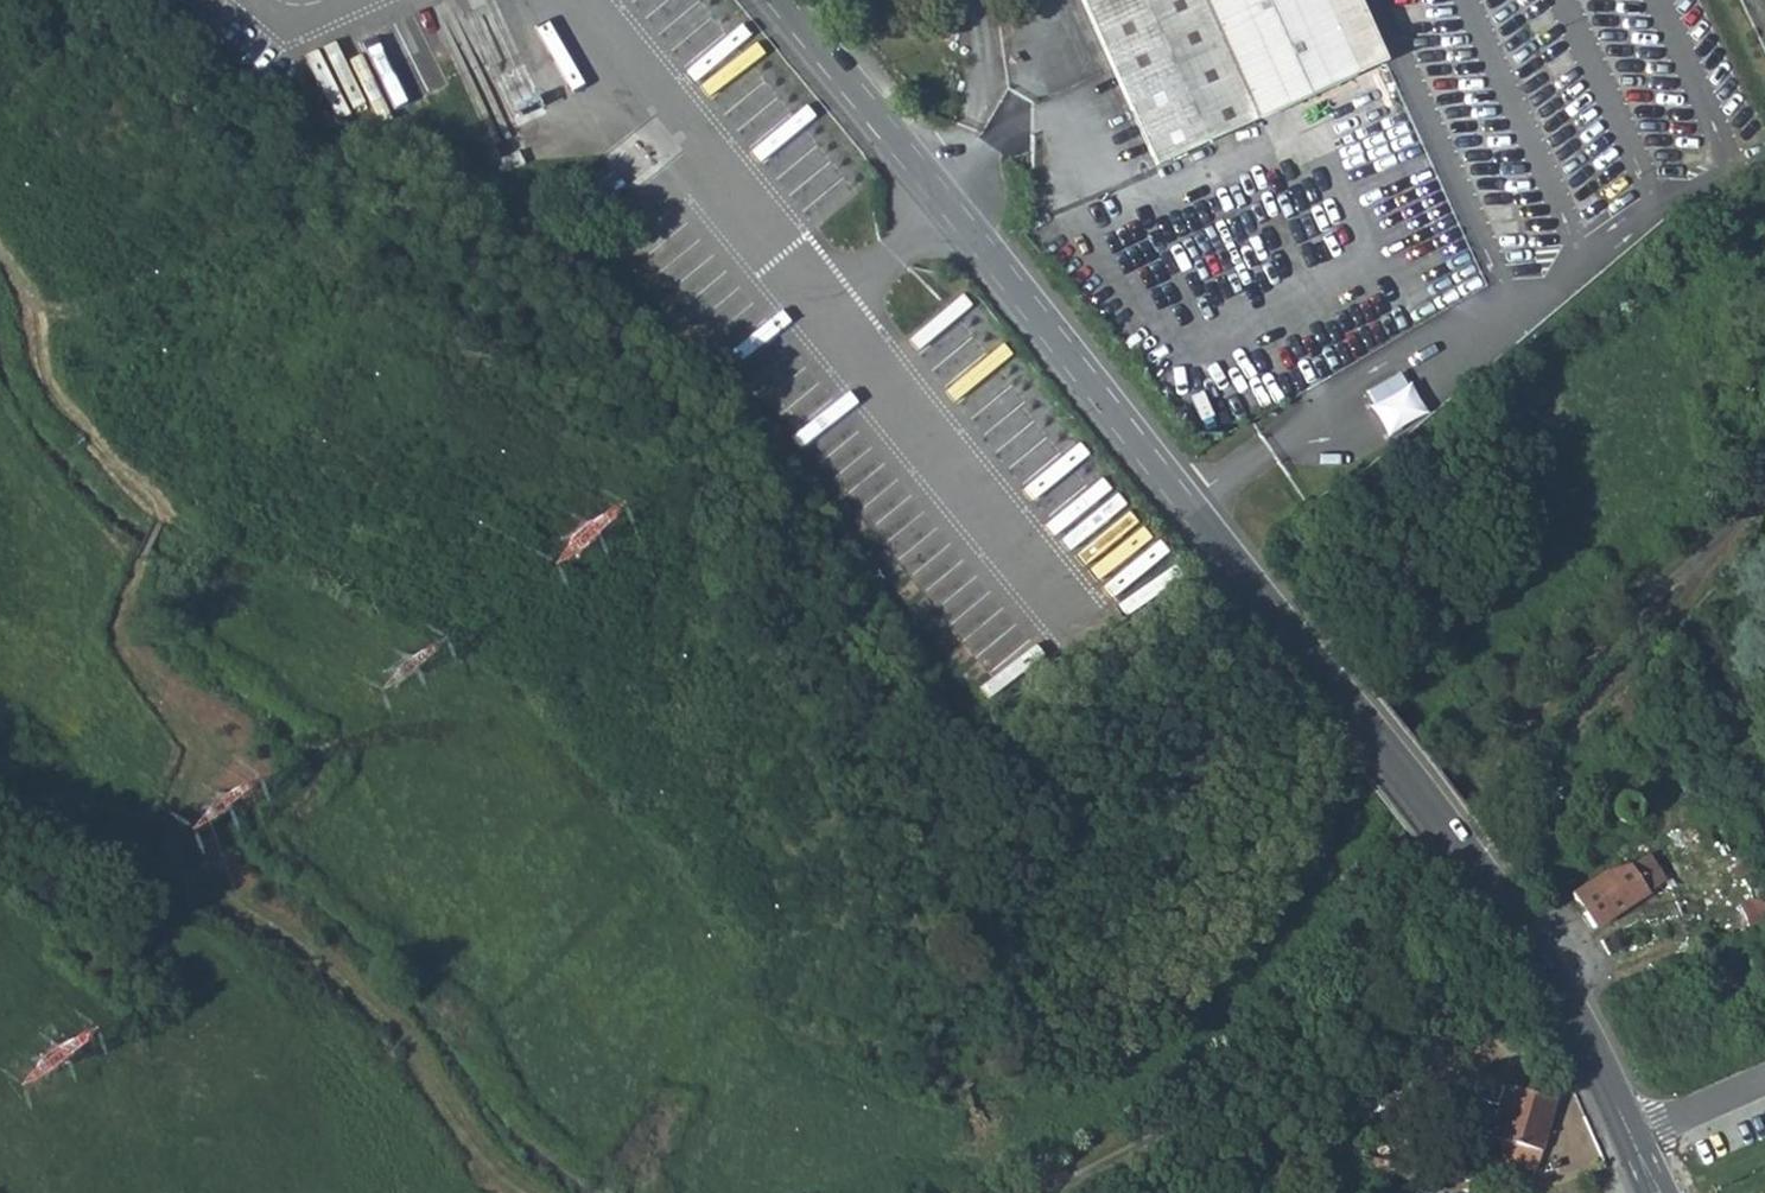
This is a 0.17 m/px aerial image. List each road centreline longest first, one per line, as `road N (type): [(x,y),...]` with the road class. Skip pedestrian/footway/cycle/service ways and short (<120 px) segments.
road 1 (tertiary): [(1657,1192),(1569,1001),(1487,880),(992,244),(782,0)]
road 2 (residential): [(1764,452),(1683,579),(1429,869),(1323,1023),(1242,1092),(1035,1192)]
road 3 (track): [(580,502),(525,428),(476,382),(420,346),(370,334),(292,342),(222,367),(140,411),(89,415),(57,403)]

